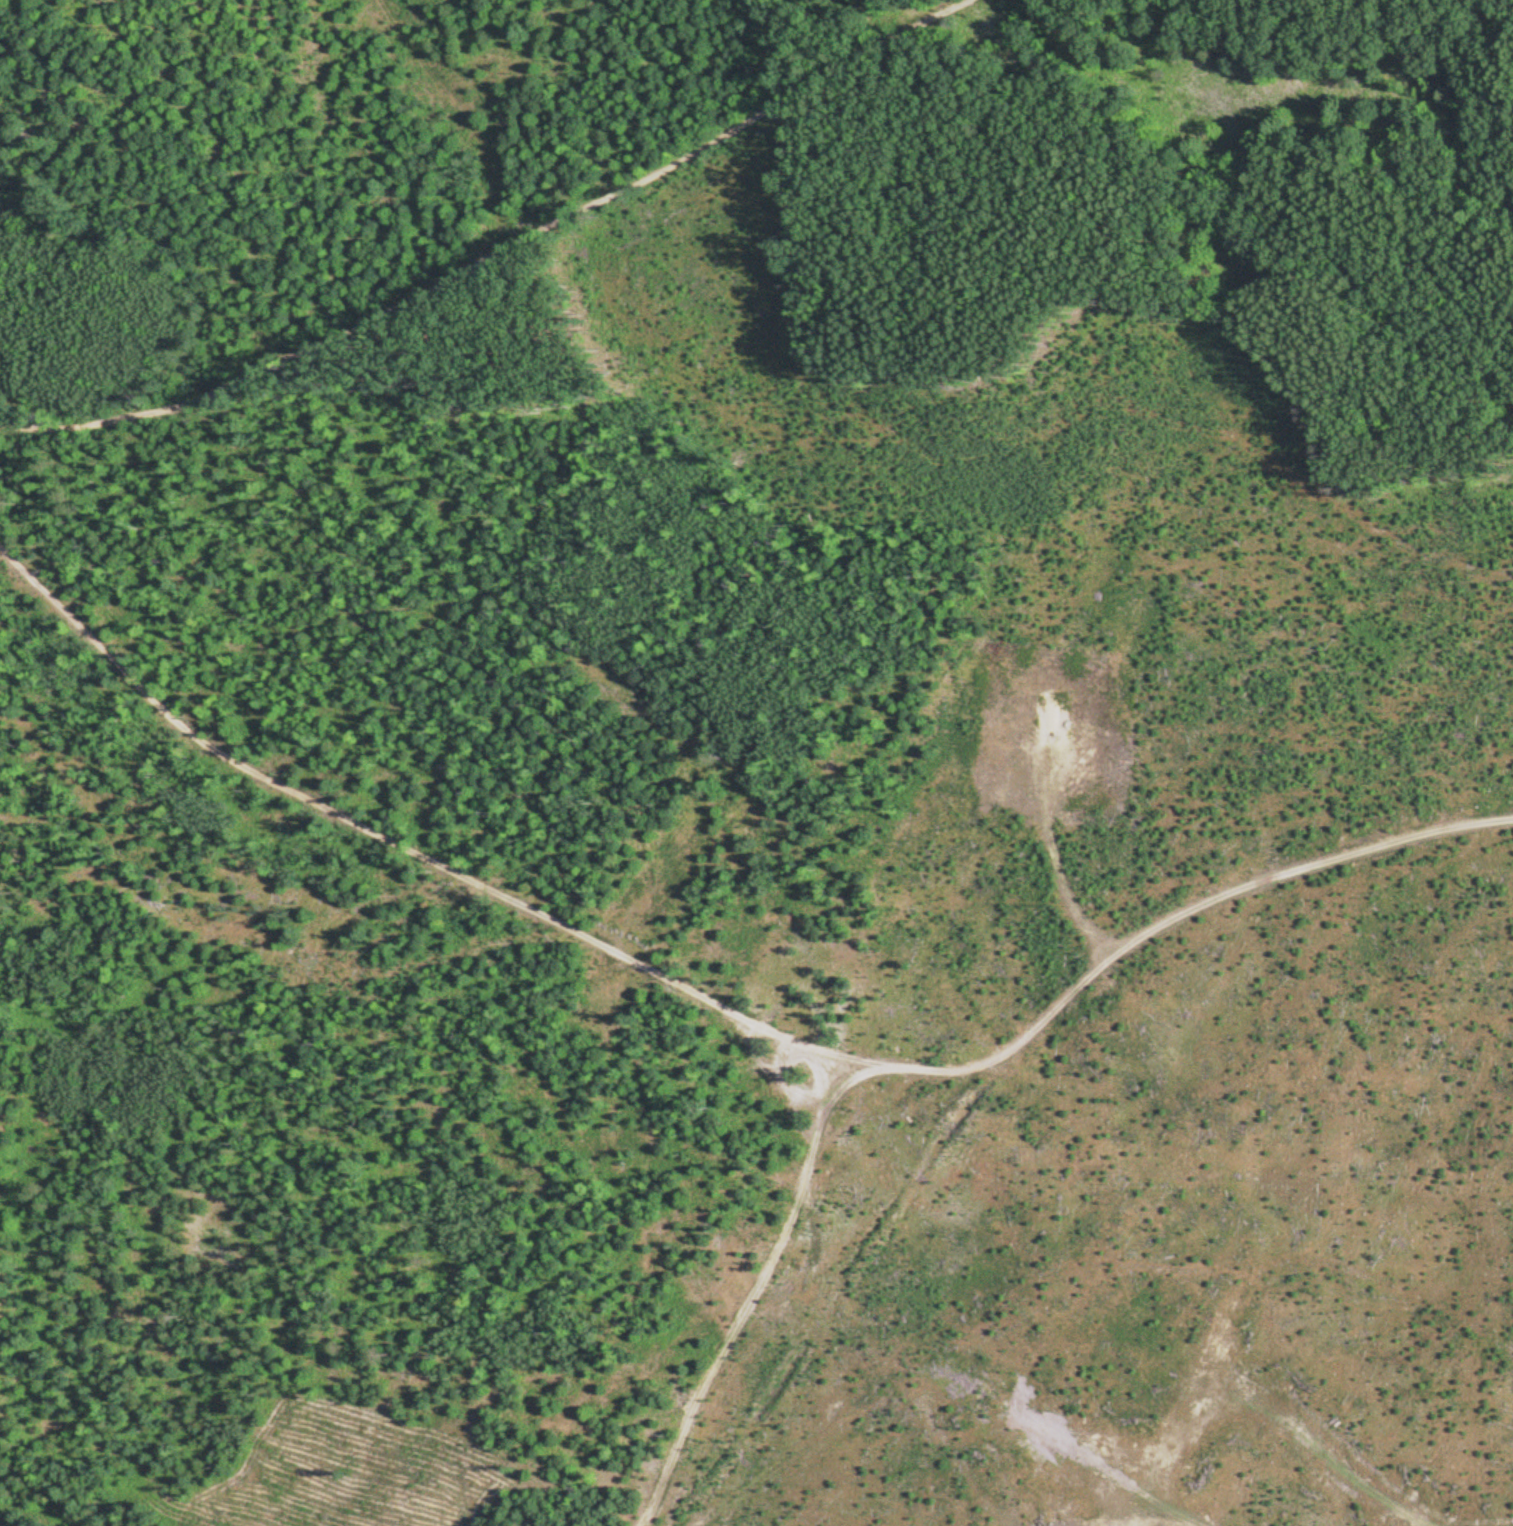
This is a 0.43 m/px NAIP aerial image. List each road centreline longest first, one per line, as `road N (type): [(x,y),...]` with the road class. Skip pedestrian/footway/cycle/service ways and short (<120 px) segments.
road 1 (track): [(976,0),(869,52),(706,155),(296,361),(205,398),(0,409)]
road 2 (track): [(648,1525),(690,1422),(806,1192),(844,1066)]

